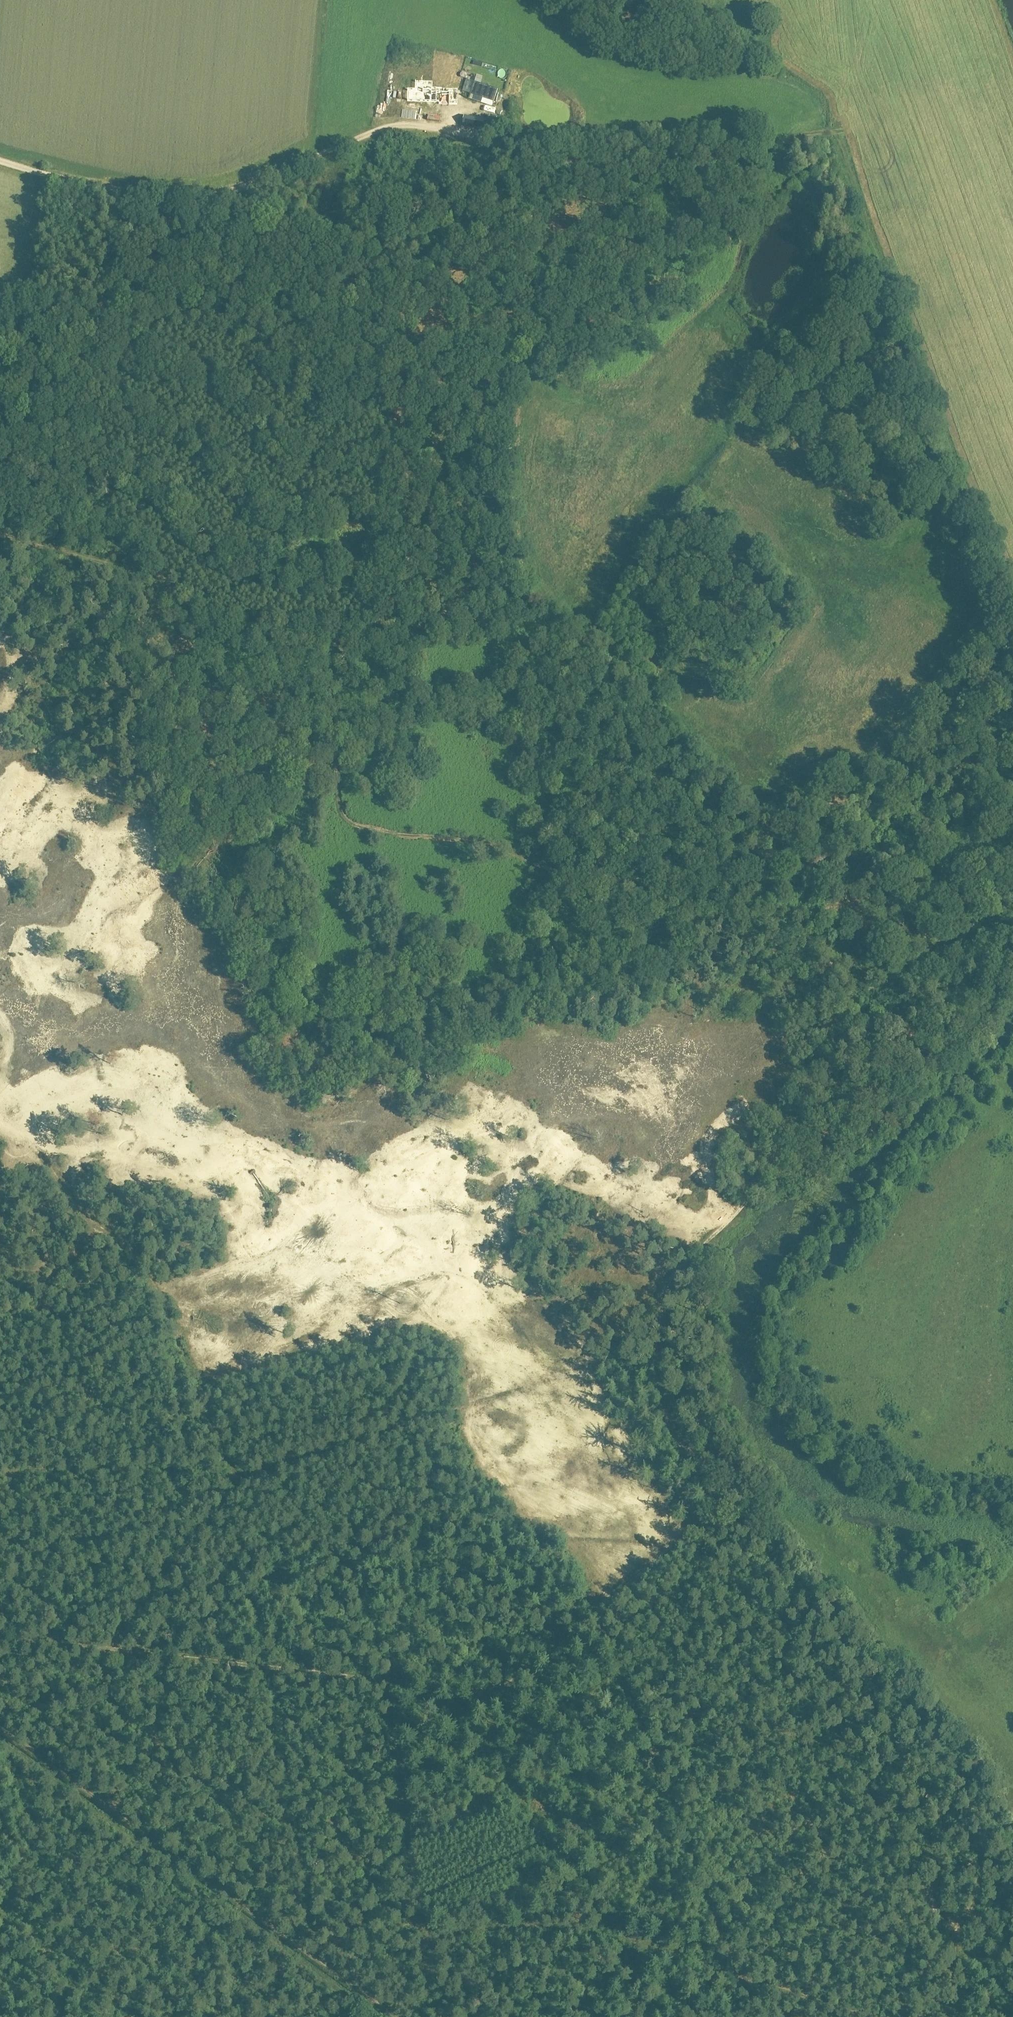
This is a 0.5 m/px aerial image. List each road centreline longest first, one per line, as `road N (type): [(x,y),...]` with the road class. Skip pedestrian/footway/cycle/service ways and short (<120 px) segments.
road 1 (track): [(1012,911),(852,854),(650,886),(536,864),(457,837),(351,824),(339,804),(341,698),(388,581),(398,256),(389,242),(366,233),(212,194)]
road 2 (track): [(400,130),(578,157),(692,155),(838,137),(852,165),(859,234),(901,301),(945,479),(1012,633)]
road 3 (track): [(718,1484),(710,1508),(683,1534),(546,1652),(490,1687),(0,1638)]
road 4 (track): [(718,1484),(666,1410),(665,1290),(753,1194),(866,1136),(1012,976)]
road 5 (track): [(114,1650),(119,1627),(246,1475),(611,1359),(660,1334)]
road 6 (track): [(306,1947),(561,1922),(845,2016)]
road 7 (track): [(403,2016),(0,1723)]
road 8 (track): [(732,2016),(732,1977),(597,1608)]
road 9 (track): [(963,1924),(933,1899),(812,1719),(639,1732)]
road 10 (track): [(0,533),(102,551),(226,628),(364,633)]
road 11 (track): [(442,2016),(425,1962),(386,1678)]
road 12 (track): [(212,194),(143,192),(0,160)]
road 13 (track): [(957,2016),(963,1924),(1007,1810)]
road 14 (track): [(400,130),(212,194)]
road 15 (track): [(0,1306),(63,1272),(101,1218)]

